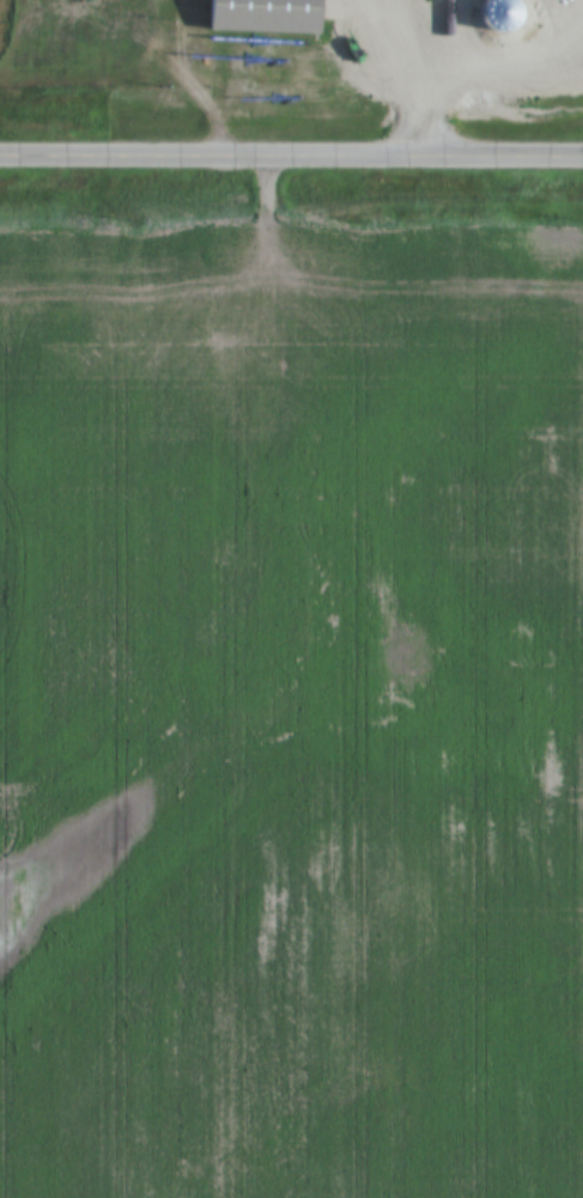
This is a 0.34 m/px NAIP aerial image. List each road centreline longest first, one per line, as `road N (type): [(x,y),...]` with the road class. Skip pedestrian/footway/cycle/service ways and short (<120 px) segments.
road 1 (tertiary): [(582,153),(0,153)]

